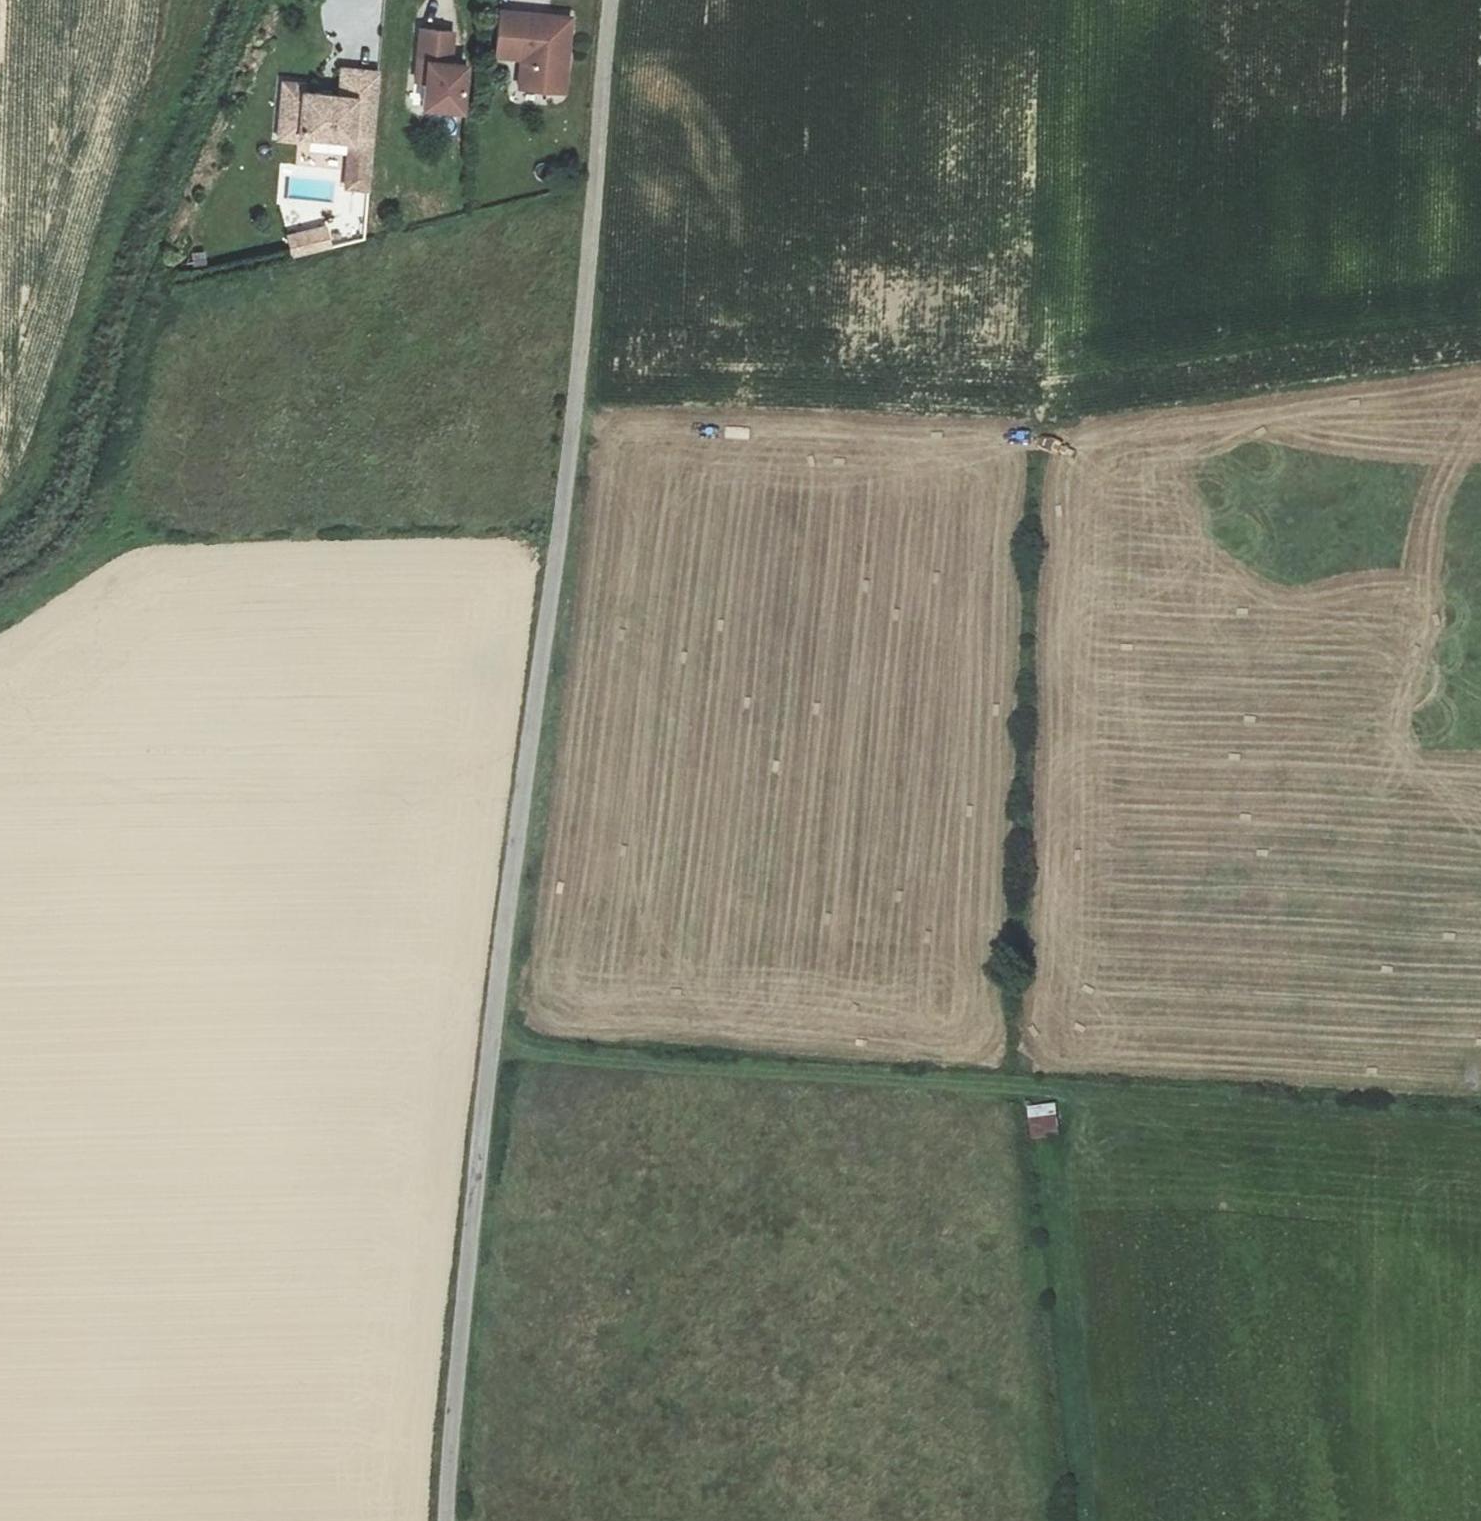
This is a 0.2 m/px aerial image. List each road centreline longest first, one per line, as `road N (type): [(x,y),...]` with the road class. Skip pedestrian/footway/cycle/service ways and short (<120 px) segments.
road 1 (unclassified): [(447,1520),(489,1037),(589,254),(610,0)]
road 2 (track): [(1049,1092),(519,1052),(489,1037)]

